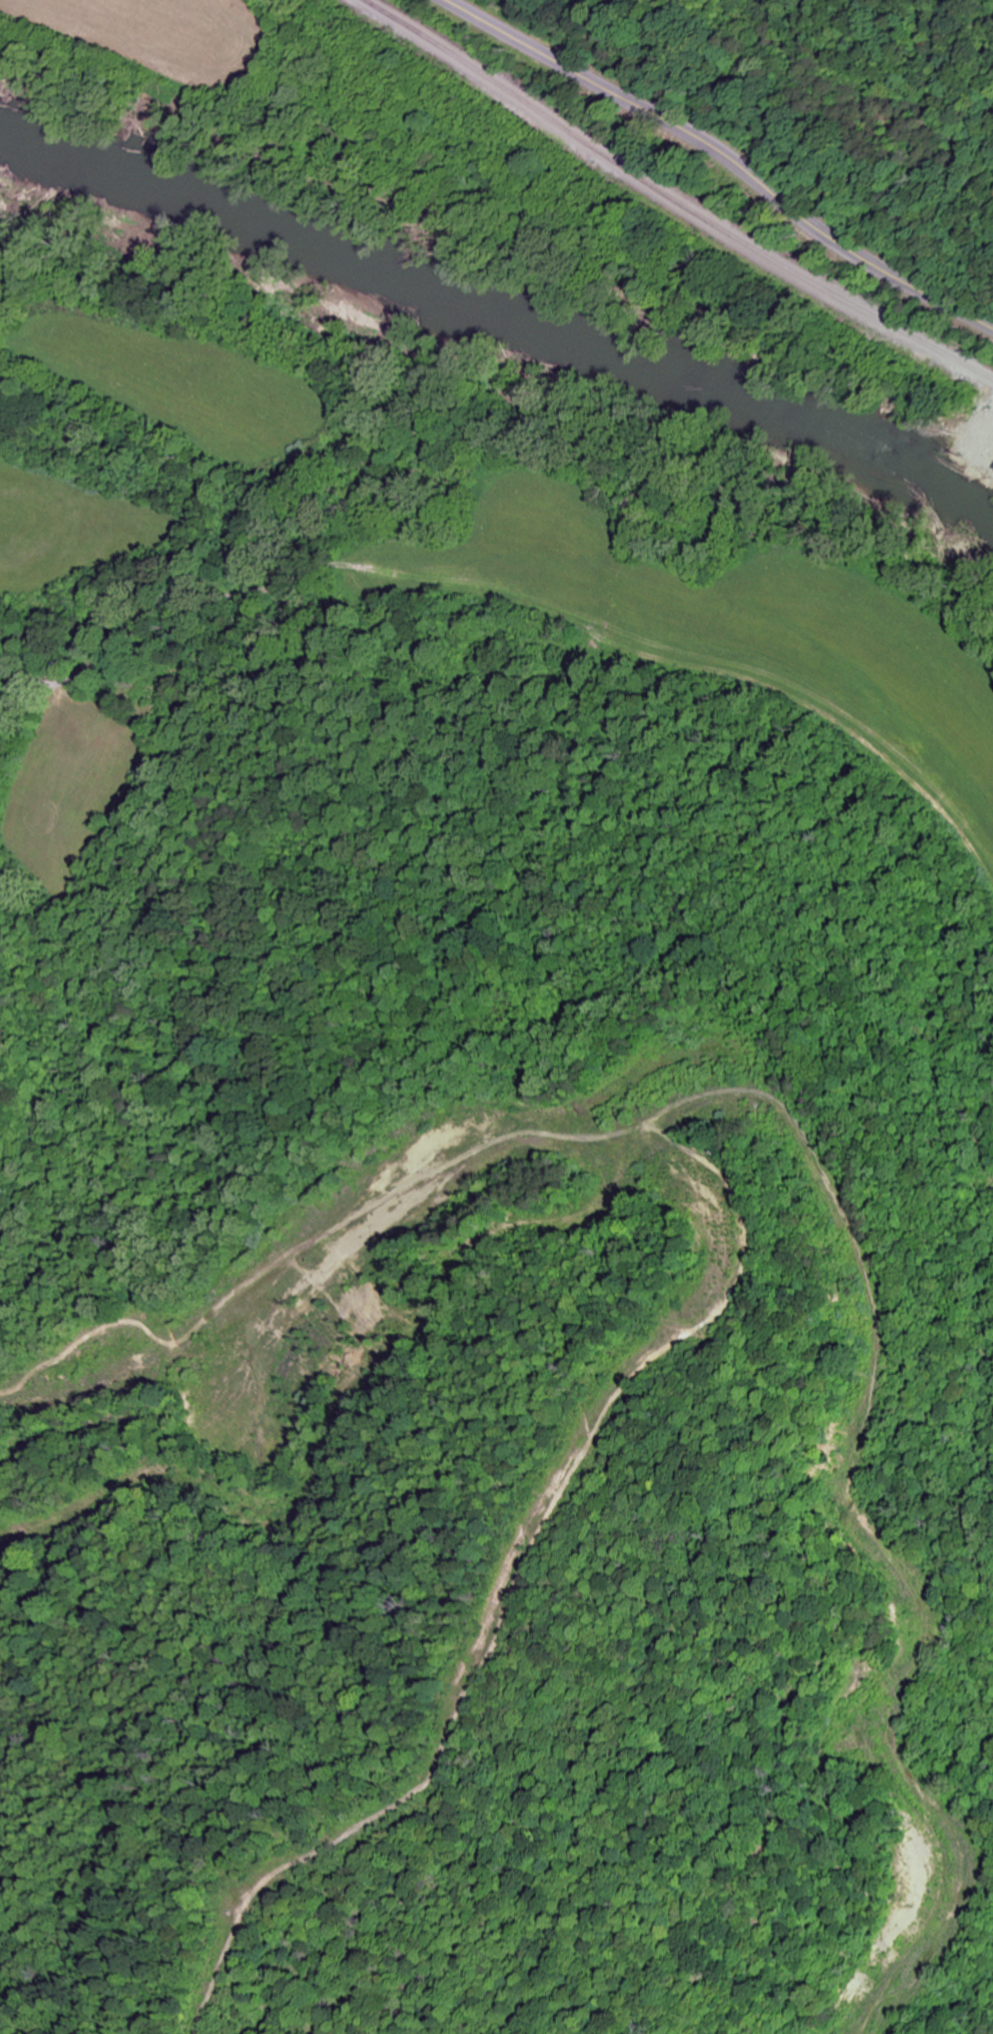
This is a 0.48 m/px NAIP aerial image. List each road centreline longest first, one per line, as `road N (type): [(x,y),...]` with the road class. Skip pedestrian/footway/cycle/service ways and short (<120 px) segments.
road 1 (secondary): [(438,0),(672,123),(863,260),(992,329)]

